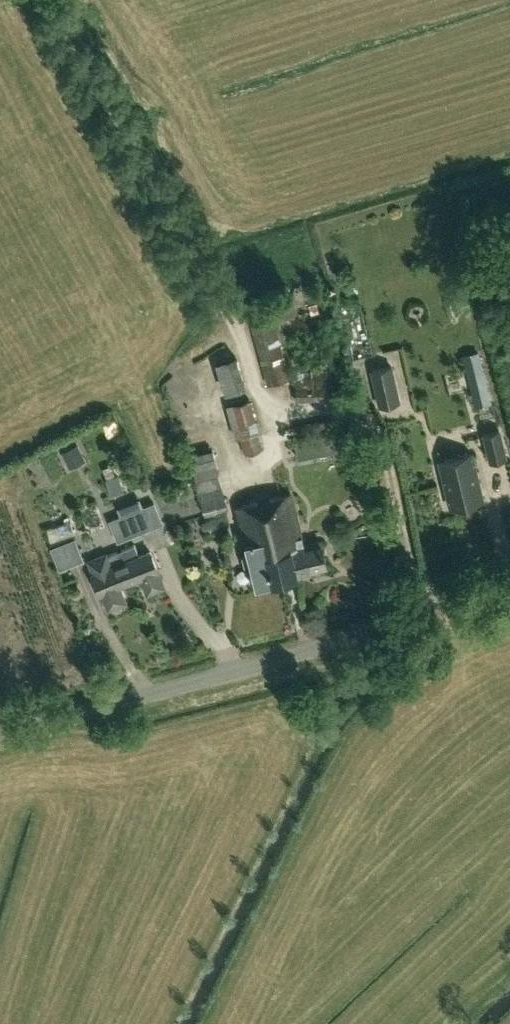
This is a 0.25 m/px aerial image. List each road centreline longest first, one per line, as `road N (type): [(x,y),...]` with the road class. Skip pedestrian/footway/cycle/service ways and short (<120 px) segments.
road 1 (unclassified): [(0,730),(305,650),(509,582)]
road 2 (track): [(52,0),(231,322)]

